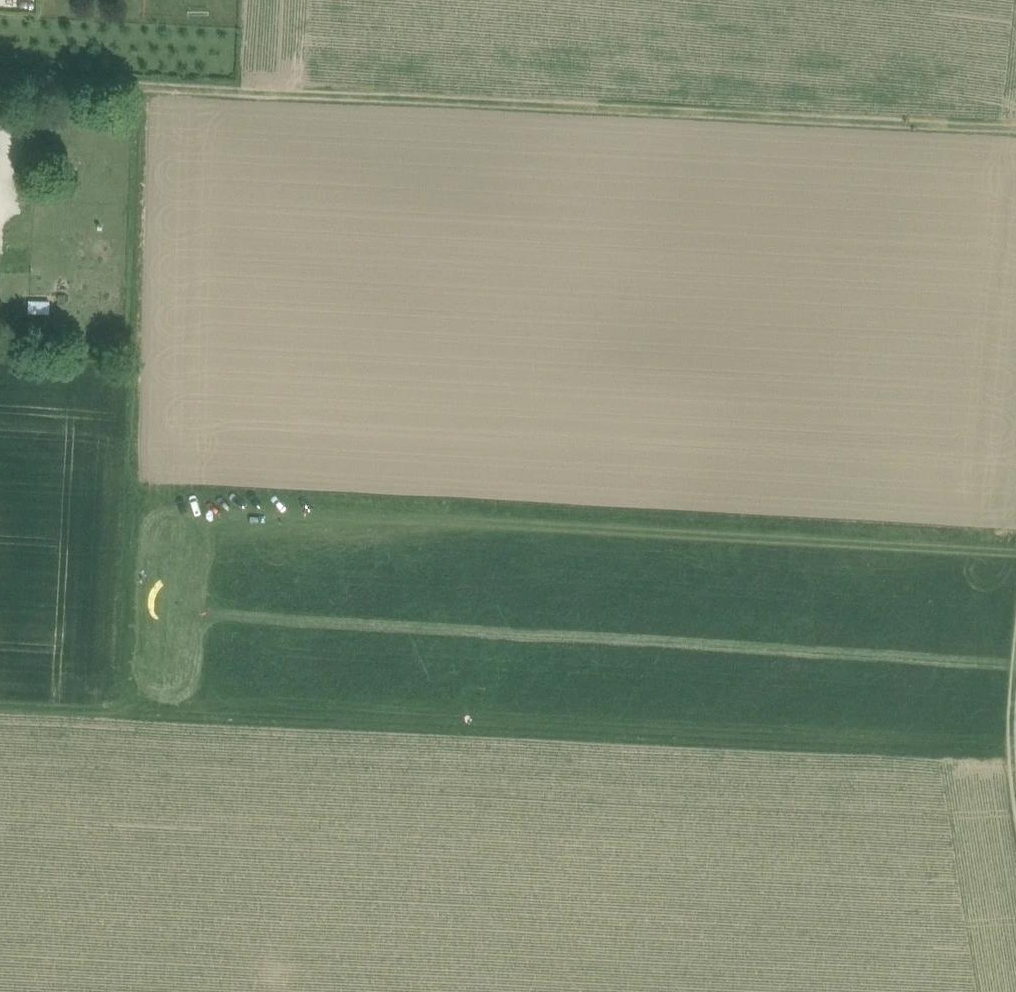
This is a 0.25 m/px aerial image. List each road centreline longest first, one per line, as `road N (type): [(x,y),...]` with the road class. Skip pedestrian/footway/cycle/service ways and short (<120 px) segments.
road 1 (track): [(1015,131),(0,84)]
road 2 (track): [(1012,759),(0,703)]

